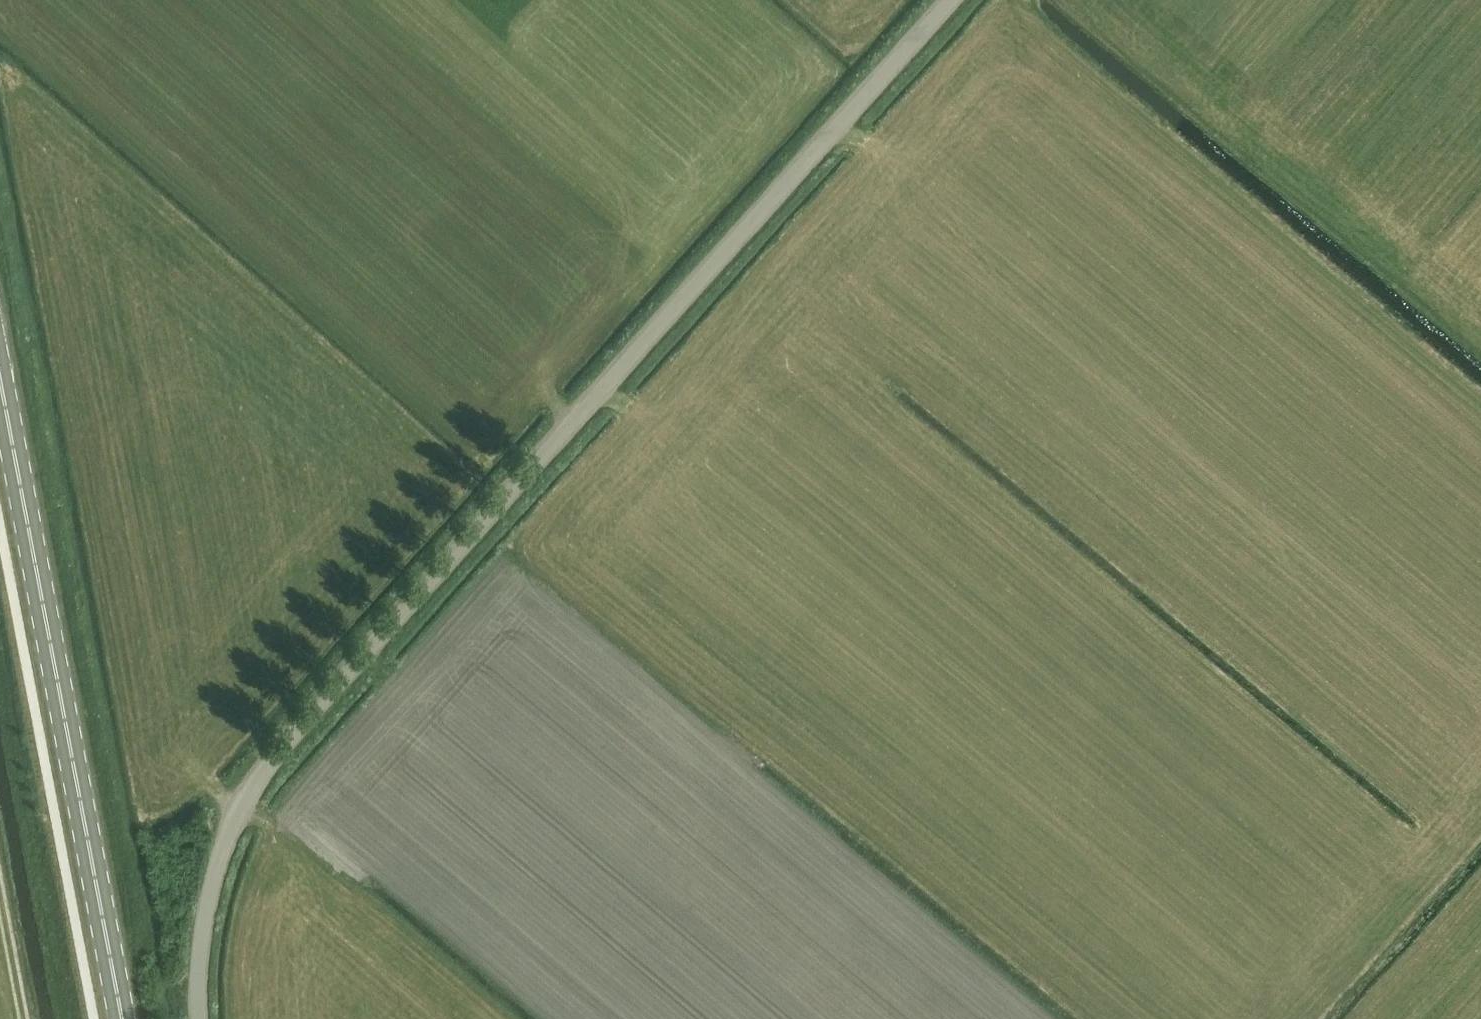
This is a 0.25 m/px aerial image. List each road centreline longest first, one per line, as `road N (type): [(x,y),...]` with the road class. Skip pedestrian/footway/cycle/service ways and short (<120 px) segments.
road 1 (unclassified): [(196,1018),(193,982),(206,894),(247,784),(946,0)]
road 2 (secondary): [(120,1018),(0,390)]

